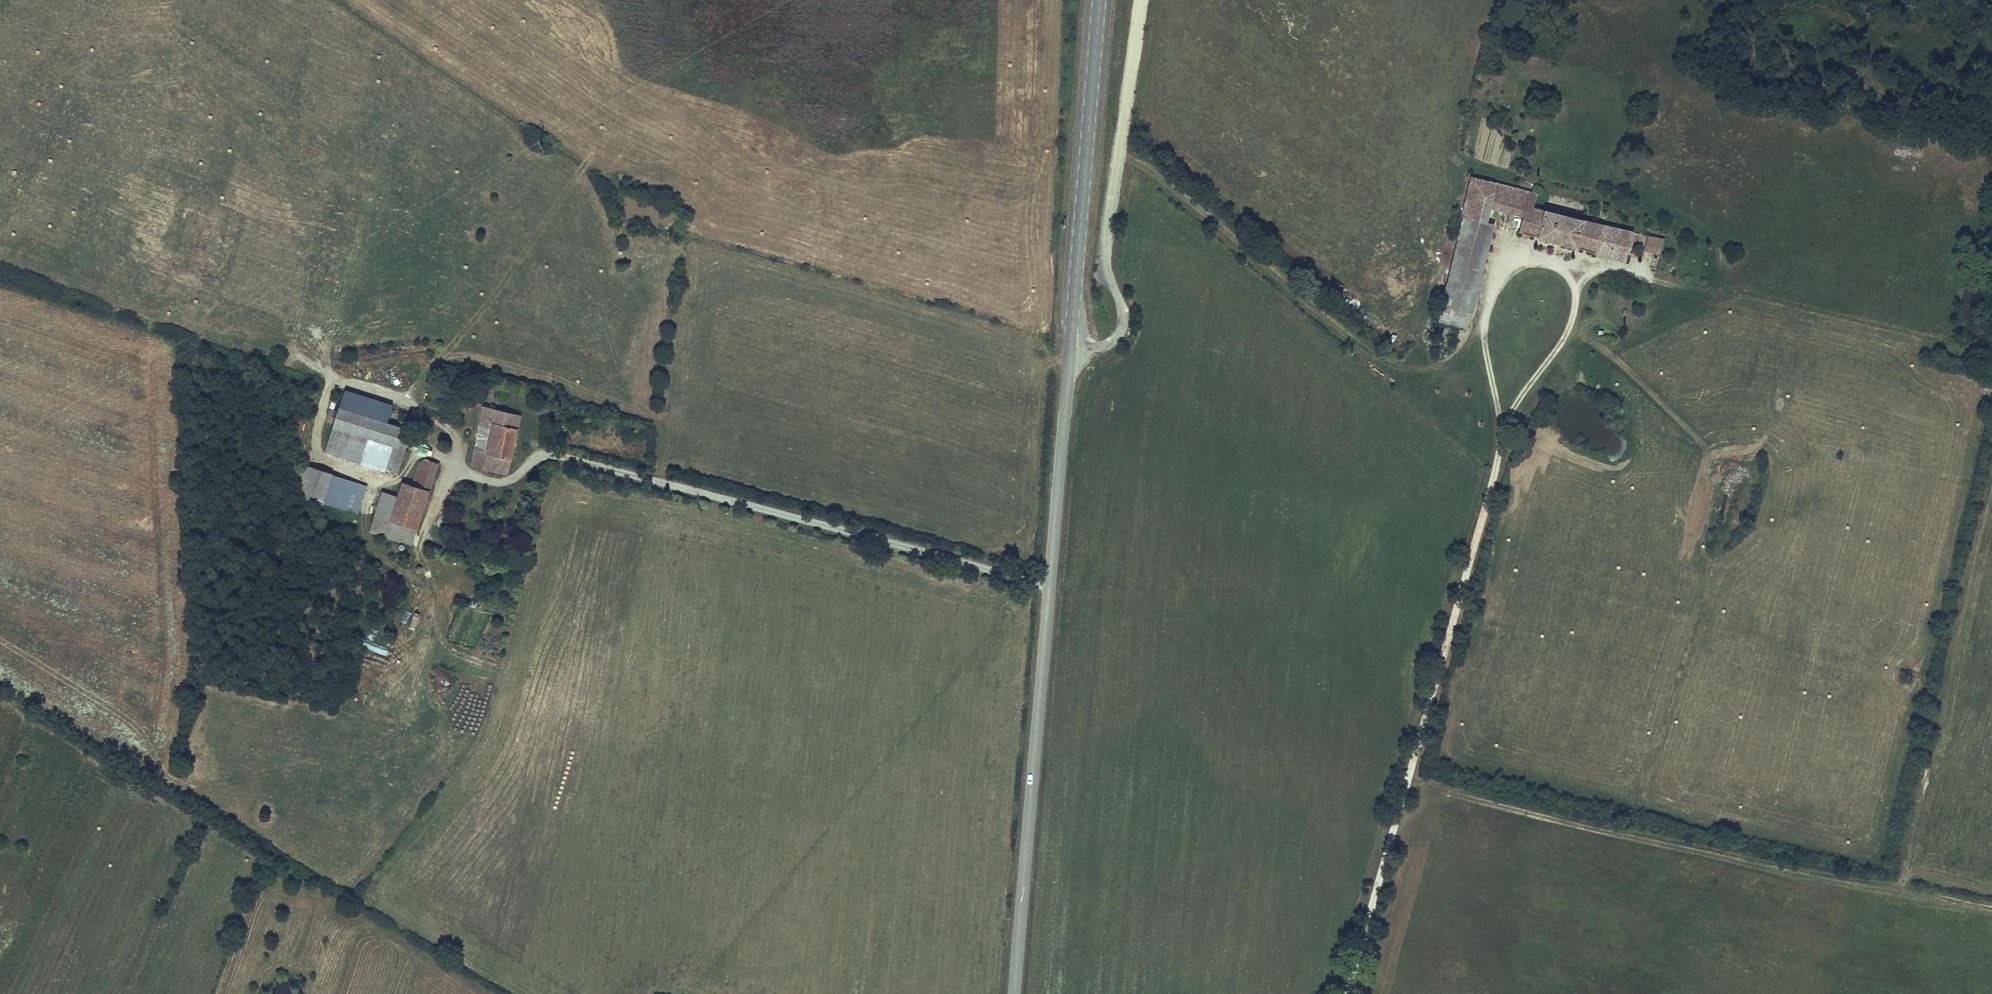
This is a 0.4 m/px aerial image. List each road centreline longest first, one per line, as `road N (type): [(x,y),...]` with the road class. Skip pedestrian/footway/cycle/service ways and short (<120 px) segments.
road 1 (tertiary): [(1100,0),(1014,993)]

